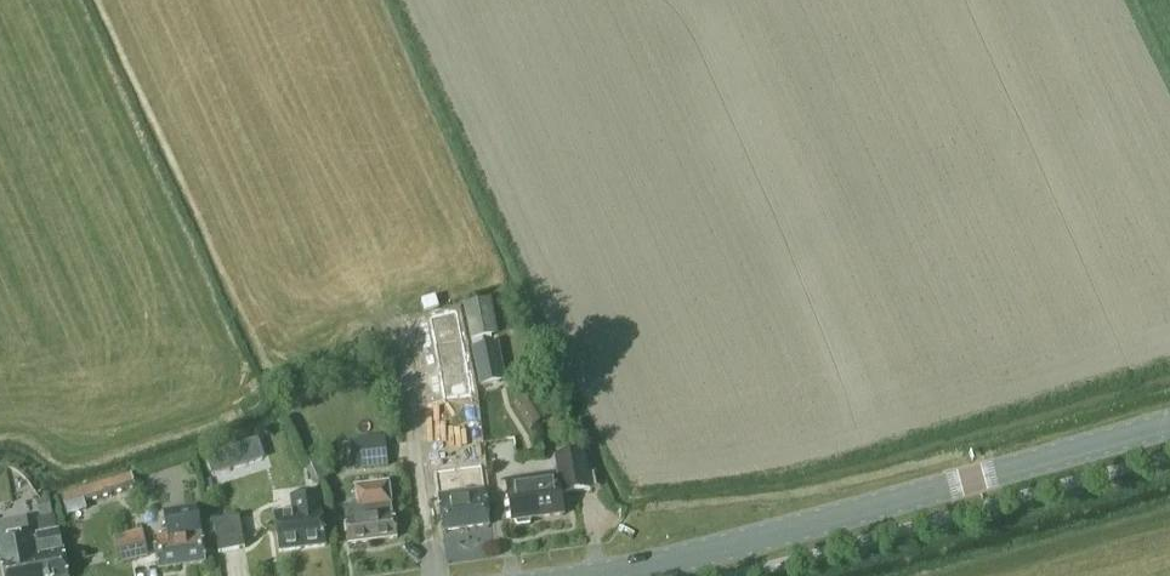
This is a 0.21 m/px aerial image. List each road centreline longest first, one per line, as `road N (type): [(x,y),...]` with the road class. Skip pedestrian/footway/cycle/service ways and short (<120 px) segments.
road 1 (tertiary): [(595,575),(986,480)]
road 2 (tertiary): [(1169,428),(986,480)]

